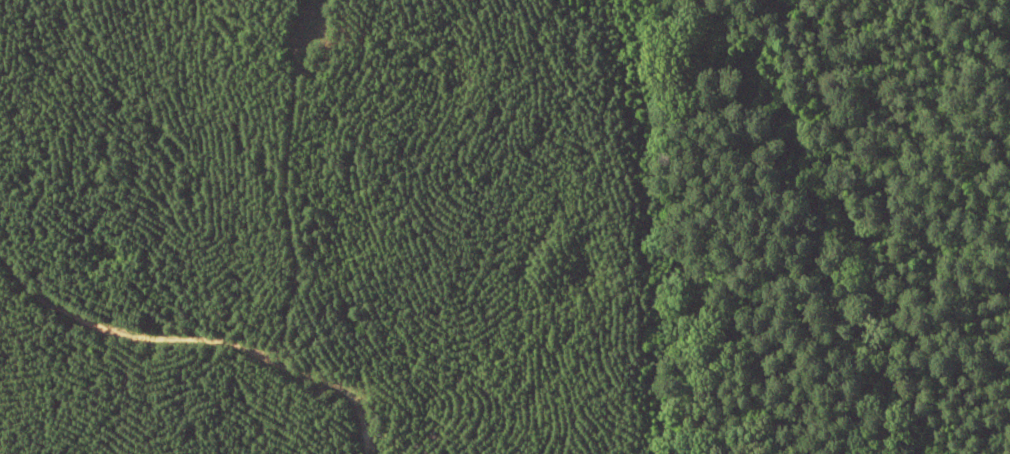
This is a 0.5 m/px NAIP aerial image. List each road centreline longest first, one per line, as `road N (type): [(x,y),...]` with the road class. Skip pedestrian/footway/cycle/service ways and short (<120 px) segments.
road 1 (residential): [(0,312),(147,367),(329,387),(379,407),(417,453)]

